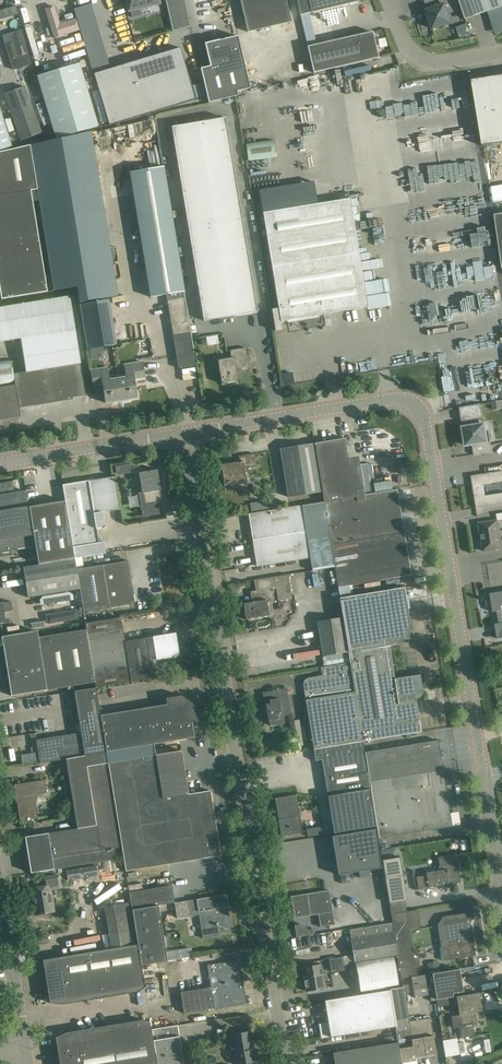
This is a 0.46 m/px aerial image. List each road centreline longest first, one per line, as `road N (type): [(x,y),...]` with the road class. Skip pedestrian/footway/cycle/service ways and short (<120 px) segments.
road 1 (unclassified): [(288,1063),(184,434)]
road 2 (unclassified): [(484,780),(430,432),(413,403)]
road 3 (unclassified): [(184,434),(413,403)]
road 4 (unclassified): [(0,464),(184,434)]
road 5 (unclassified): [(27,1050),(0,882)]
road 6 (unclassified): [(388,0),(413,55),(434,62),(501,51)]

